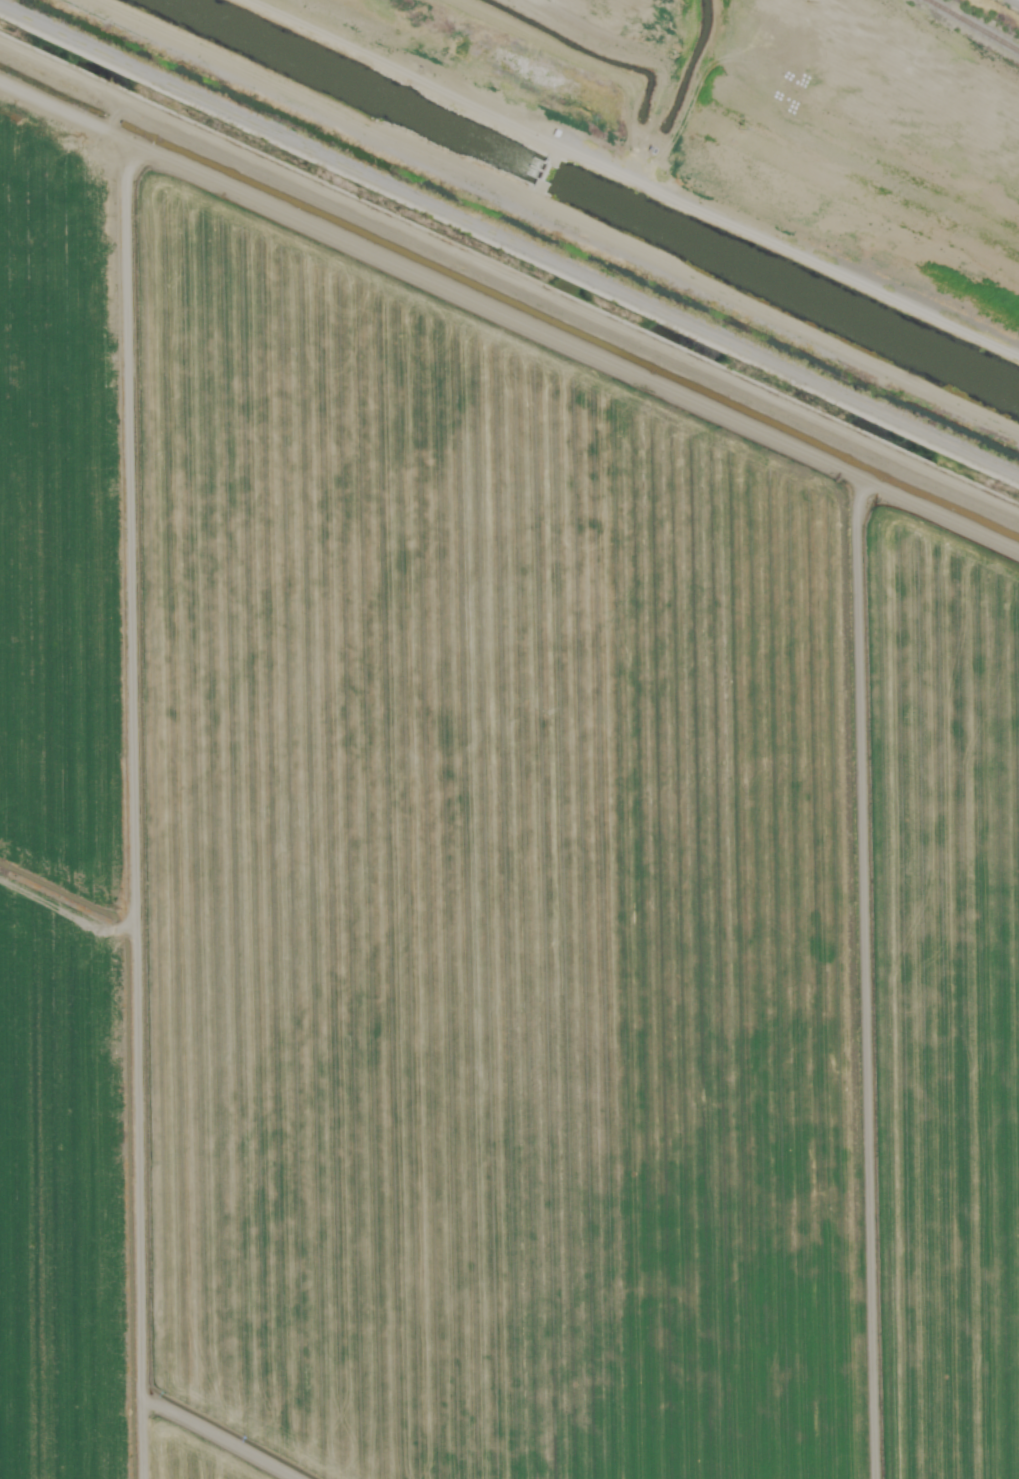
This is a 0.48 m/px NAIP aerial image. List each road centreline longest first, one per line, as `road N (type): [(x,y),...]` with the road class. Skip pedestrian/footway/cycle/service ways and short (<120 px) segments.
road 1 (residential): [(1018,494),(140,96)]
road 2 (residential): [(140,96),(0,28)]

